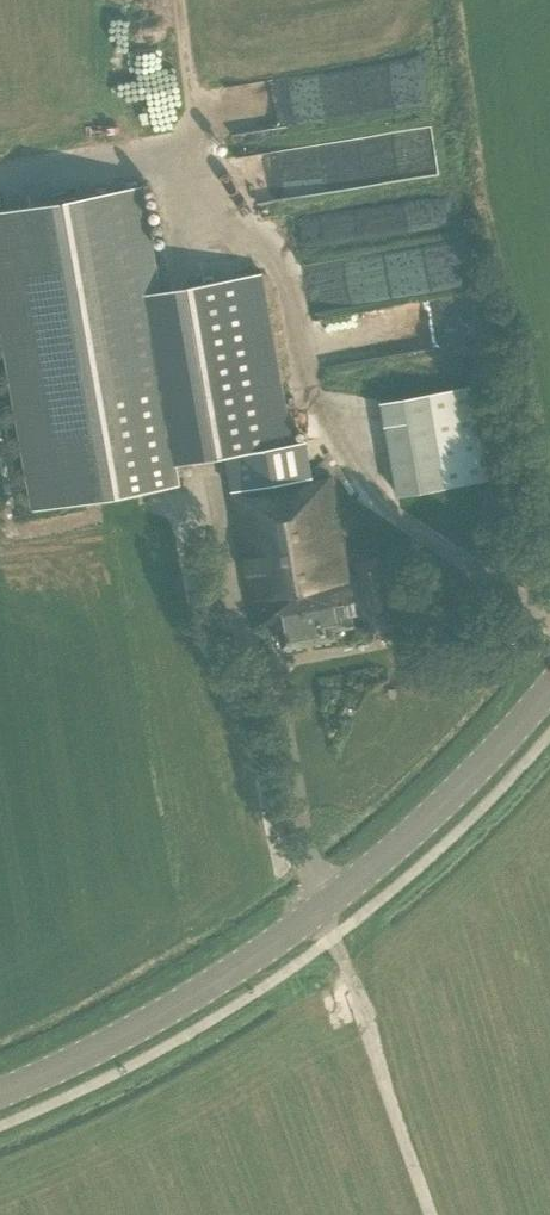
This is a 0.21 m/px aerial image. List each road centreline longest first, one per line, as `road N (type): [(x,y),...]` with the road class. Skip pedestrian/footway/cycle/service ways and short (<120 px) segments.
road 1 (tertiary): [(0,1095),(171,1010),(315,915),(424,824),(549,690)]
road 2 (track): [(432,1214),(360,995),(315,915)]

